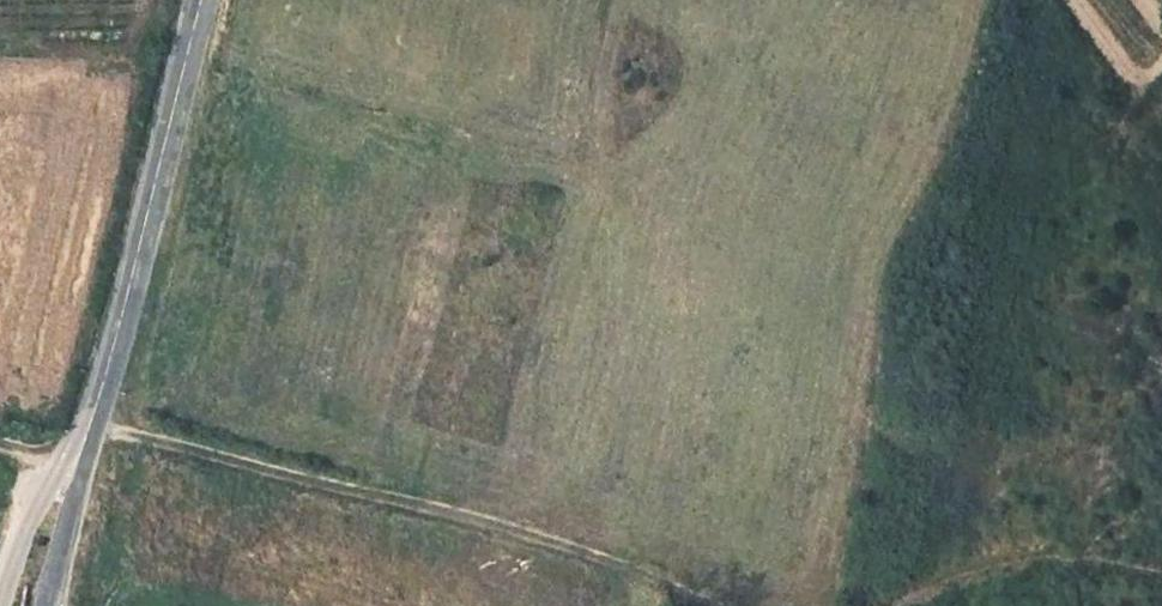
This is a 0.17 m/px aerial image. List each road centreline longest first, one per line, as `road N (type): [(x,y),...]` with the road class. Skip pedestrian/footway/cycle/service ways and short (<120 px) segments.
road 1 (track): [(88,430),(507,529),(730,605)]
road 2 (unclassified): [(88,430),(195,0)]
road 3 (track): [(883,605),(1049,560),(1161,574)]
road 4 (unclassified): [(88,430),(58,458),(21,517),(0,598)]
road 5 (unclassified): [(52,605),(88,430)]

